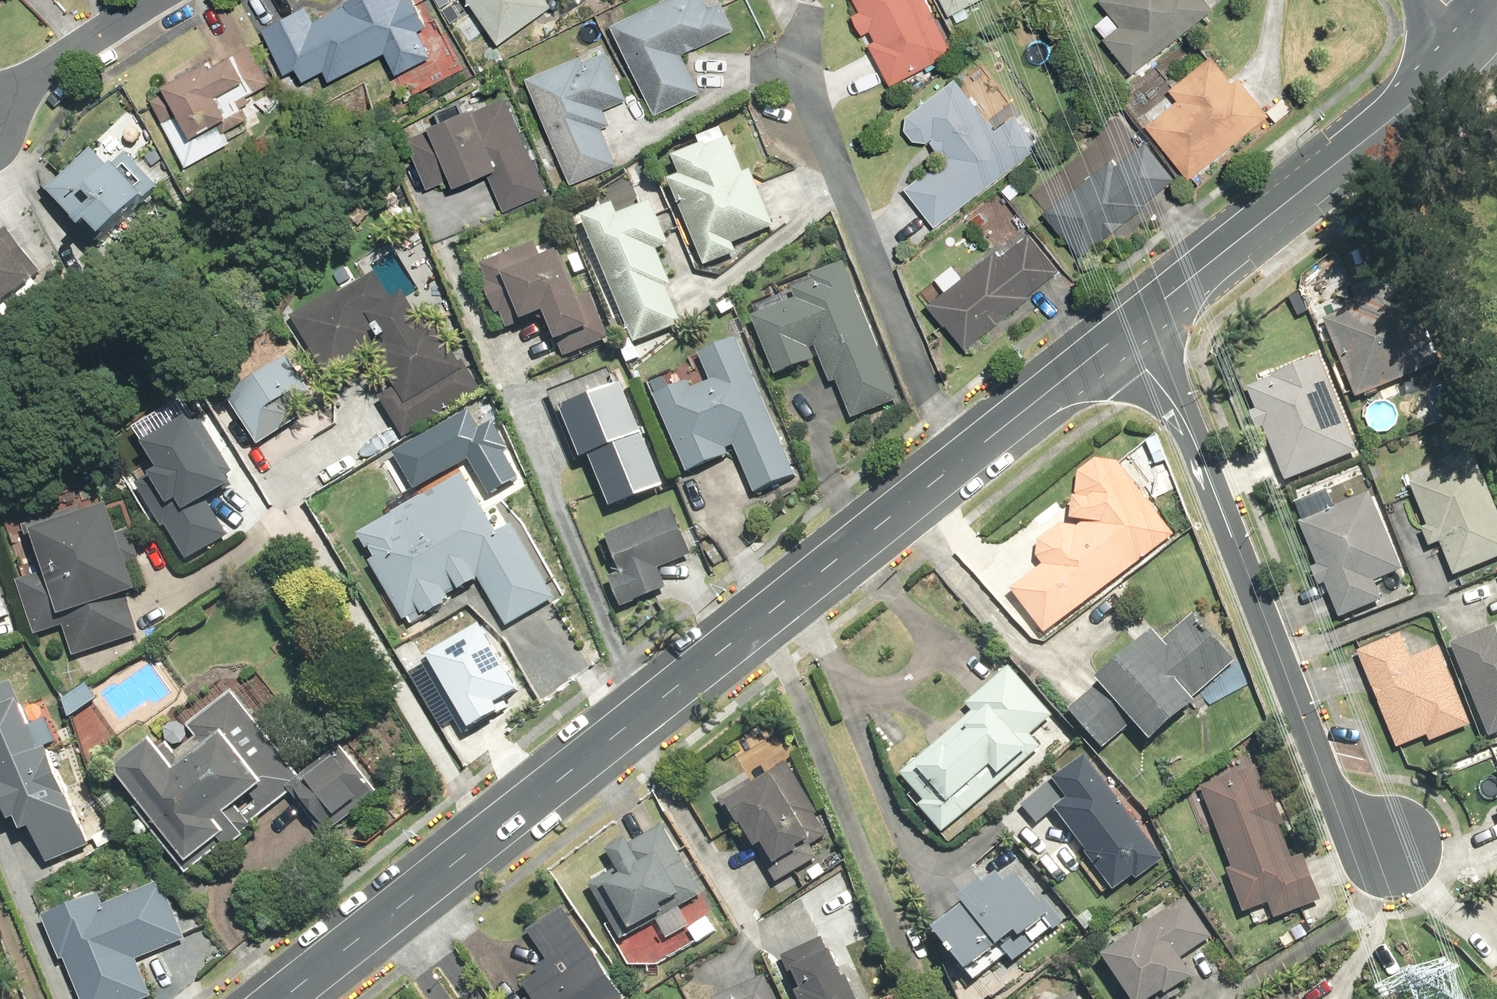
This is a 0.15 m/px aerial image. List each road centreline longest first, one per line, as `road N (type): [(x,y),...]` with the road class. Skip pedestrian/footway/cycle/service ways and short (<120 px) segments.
road 1 (tertiary): [(396,913),(1126,330)]
road 2 (residential): [(1126,330),(1170,398),(1327,783),(1394,847)]
road 3 (tertiary): [(1126,330),(1483,38)]
road 4 (residential): [(0,105),(151,0)]
road 5 (tertiary): [(285,998),(396,913)]

